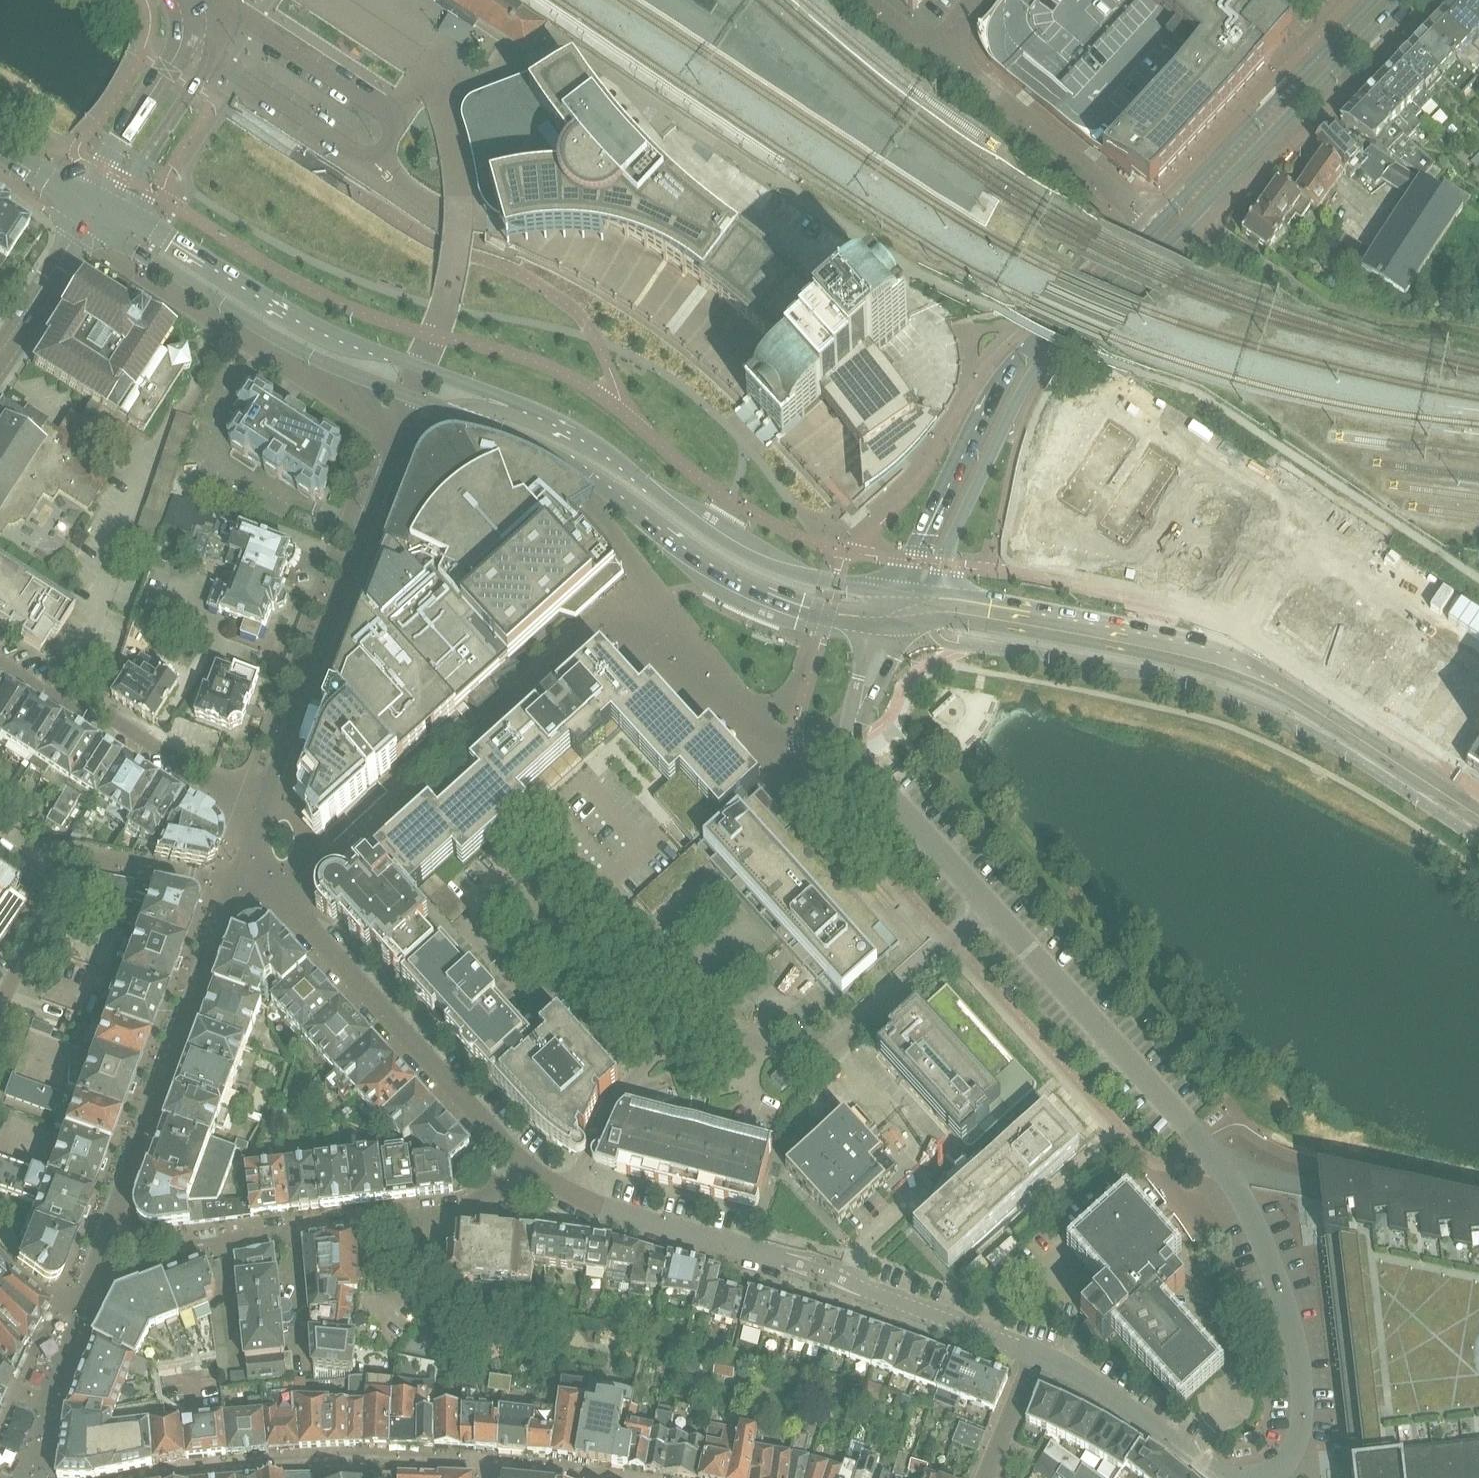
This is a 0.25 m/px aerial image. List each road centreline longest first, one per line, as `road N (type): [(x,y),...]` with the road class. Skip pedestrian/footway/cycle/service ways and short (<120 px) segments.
road 1 (tertiary): [(932,597),(956,528),(1046,355),(1176,234),(1400,0)]
road 2 (unclassified): [(1262,1472),(1293,1445),(1305,1393),(1291,1320),(1242,1195),(1206,1143),(988,906)]
road 3 (tertiary): [(1478,818),(1277,688),(1216,659),(932,597)]
road 4 (unclassified): [(571,1195),(614,1101),(675,1027),(691,1021),(823,1056),(988,906)]
road 5 (unclassified): [(1038,1356),(831,1272),(571,1195)]
road 6 (tertiary): [(451,411),(557,453),(737,578),(881,624)]
road 7 (tertiary): [(1160,222),(1025,348),(894,591)]
road 8 (tertiary): [(894,591),(798,573),(747,553),(584,439),(518,405)]
road 9 (unclassified): [(275,879),(327,862),(602,614)]
road 10 (unclassified): [(391,448),(262,809)]
road 11 (unclassified): [(522,1159),(343,974),(275,879)]
road 12 (tertiary): [(421,367),(286,309),(115,209)]
road 13 (unclassified): [(202,1243),(475,1206),(522,1159)]
road 14 (tertiary): [(98,219),(216,299),(369,380)]
road 15 (track): [(1188,221),(1321,299),(1376,317),(1478,329)]
road 16 (tertiary): [(1373,0),(1160,222)]
road 17 (unclassified): [(262,809),(109,715),(77,711),(0,663)]
road 18 (residential): [(602,614),(660,668),(761,735),(854,737)]
road 19 (residential): [(1160,222),(1116,197),(935,48)]
road 20 (residential): [(1262,1472),(1227,1477),(1087,1379),(1038,1356)]
road 21 (unclassified): [(988,906),(878,785),(854,737)]
road 22 (residential): [(229,69),(361,154),(389,144),(386,116)]
road 23 (tertiary): [(193,15),(174,58),(82,195)]
road 24 (unclassified): [(57,884),(75,855),(231,885)]
road 25 (tertiary): [(115,209),(211,58)]
road 26 (residential): [(421,367),(452,270),(459,195)]
road 27 (residential): [(386,116),(441,92),(459,195)]
road 28 (residential): [(386,116),(255,29)]
road 29 (unclassified): [(0,354),(77,230)]
road 30 (residential): [(1038,1356),(988,1477)]
road 31 (unclassified): [(0,998),(57,884)]

